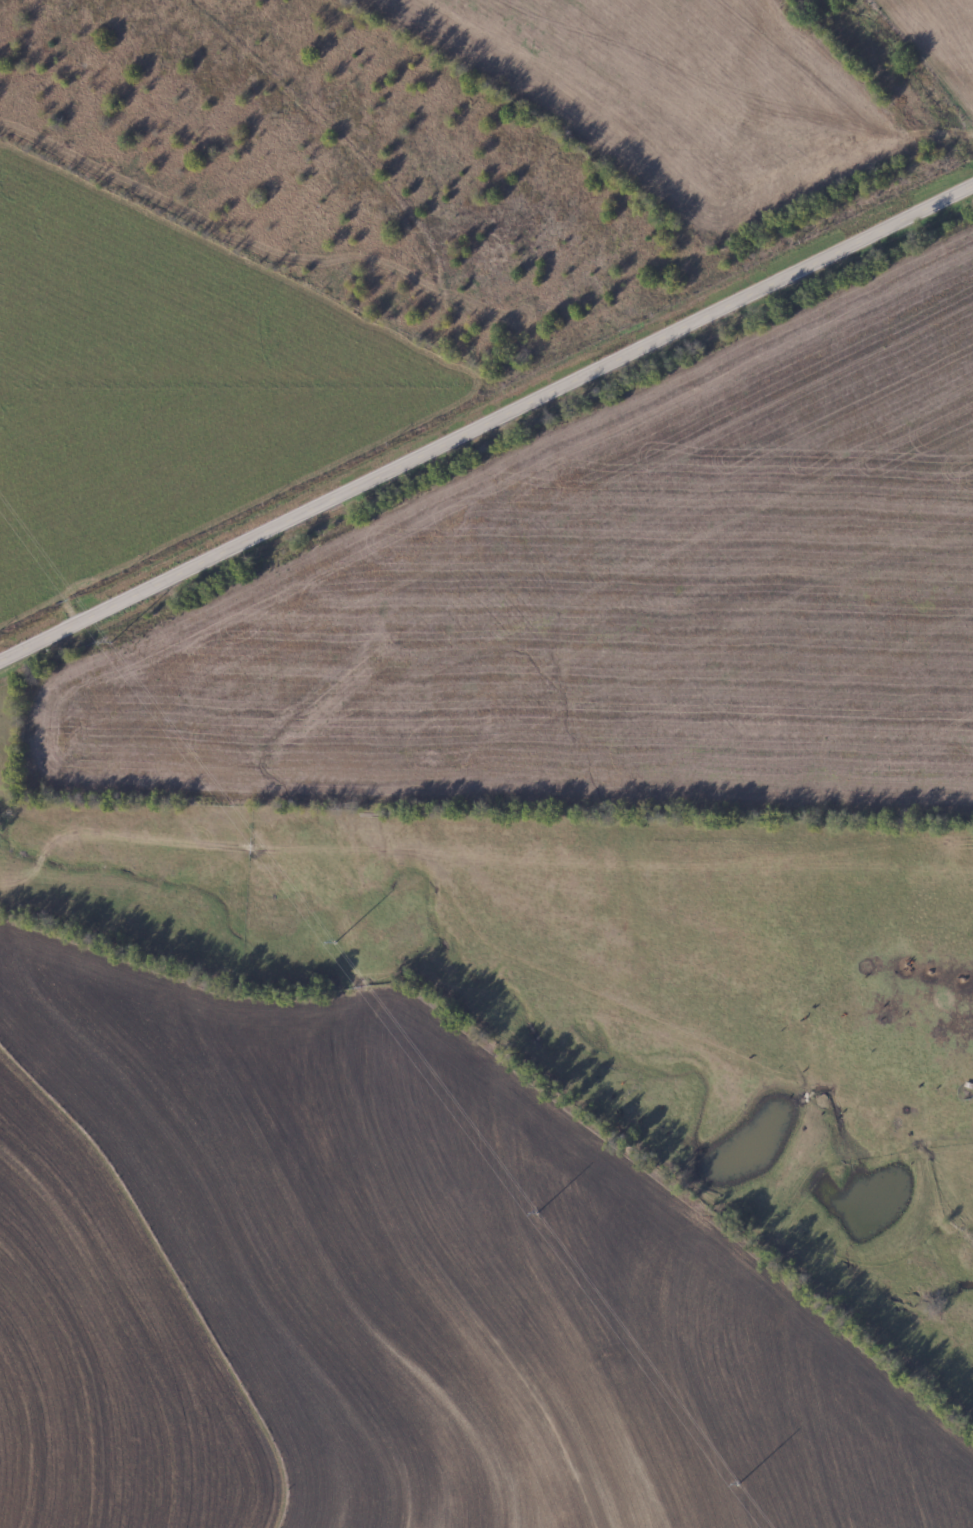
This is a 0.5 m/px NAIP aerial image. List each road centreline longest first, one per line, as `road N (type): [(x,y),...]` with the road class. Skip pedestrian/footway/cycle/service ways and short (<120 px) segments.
road 1 (secondary): [(0,663),(972,187)]

